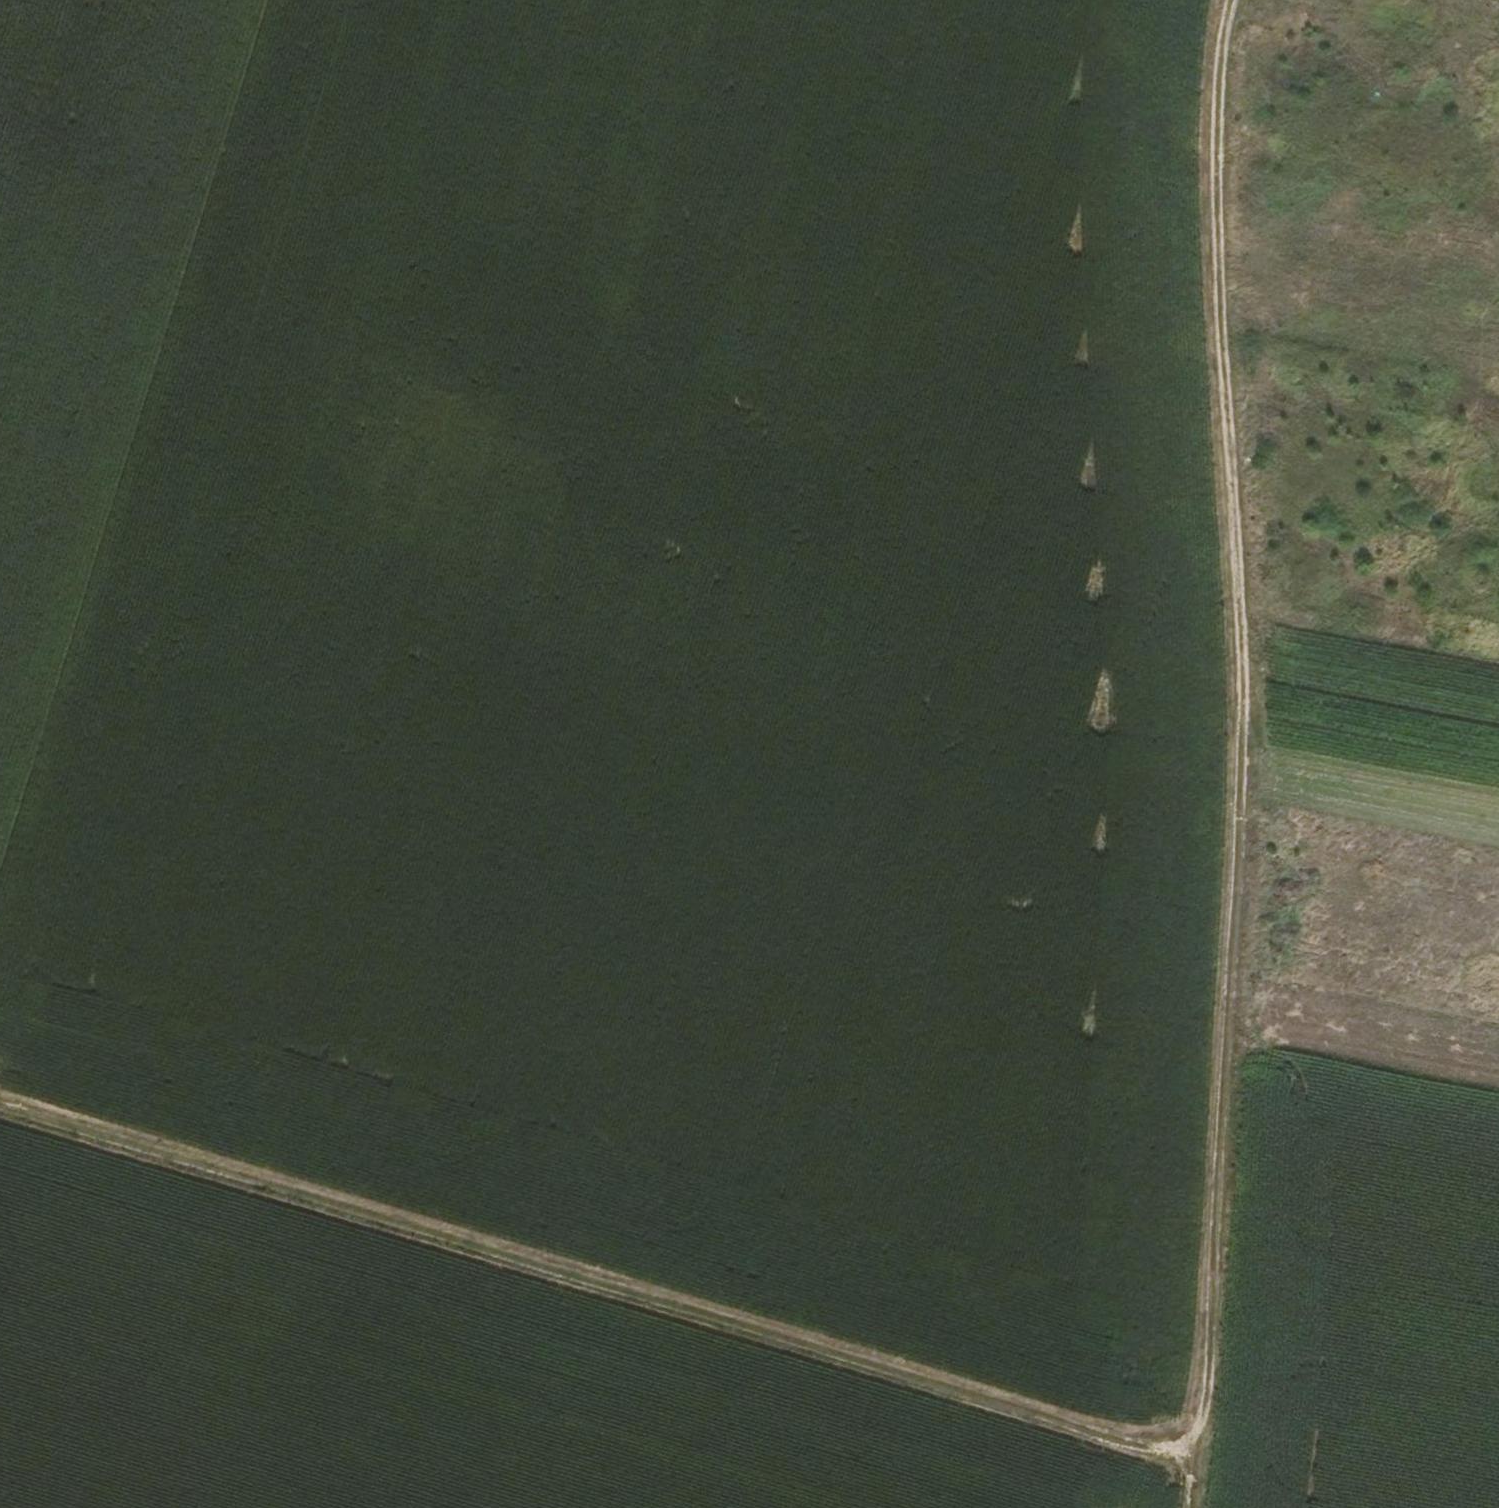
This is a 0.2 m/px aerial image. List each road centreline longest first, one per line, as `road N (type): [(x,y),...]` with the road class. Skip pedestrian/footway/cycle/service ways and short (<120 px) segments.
road 1 (track): [(1199,1507),(1235,1216),(1252,792),(1222,195),(1236,0)]
road 2 (track): [(1206,1463),(0,1105)]

